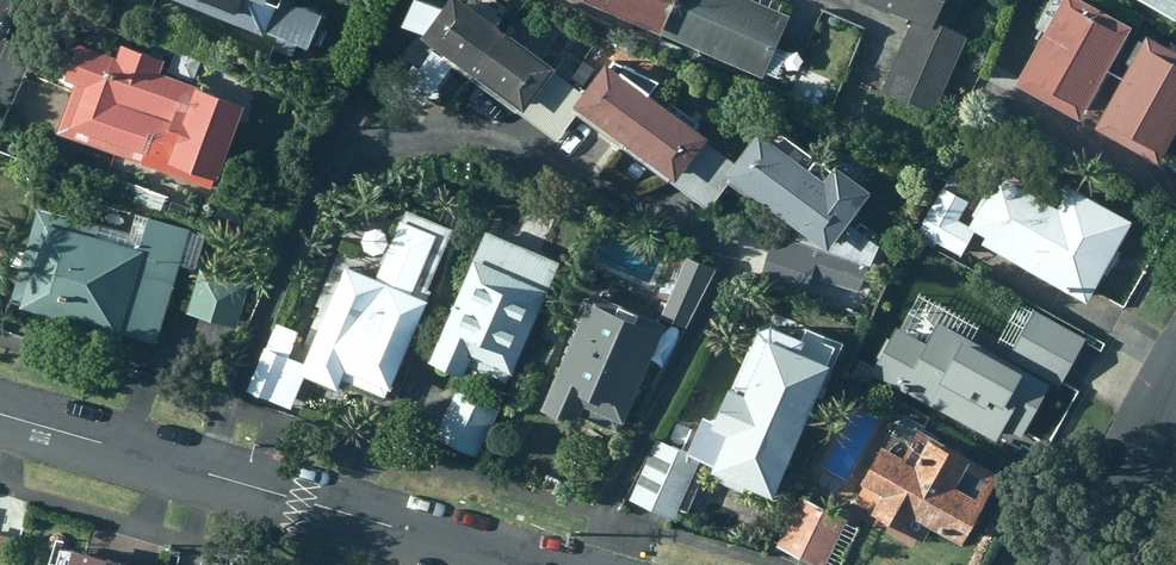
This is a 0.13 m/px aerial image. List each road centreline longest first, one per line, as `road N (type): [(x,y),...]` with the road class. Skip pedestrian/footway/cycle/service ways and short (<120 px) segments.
road 1 (residential): [(0,413),(531,564)]
road 2 (residential): [(1078,564),(1175,390)]

